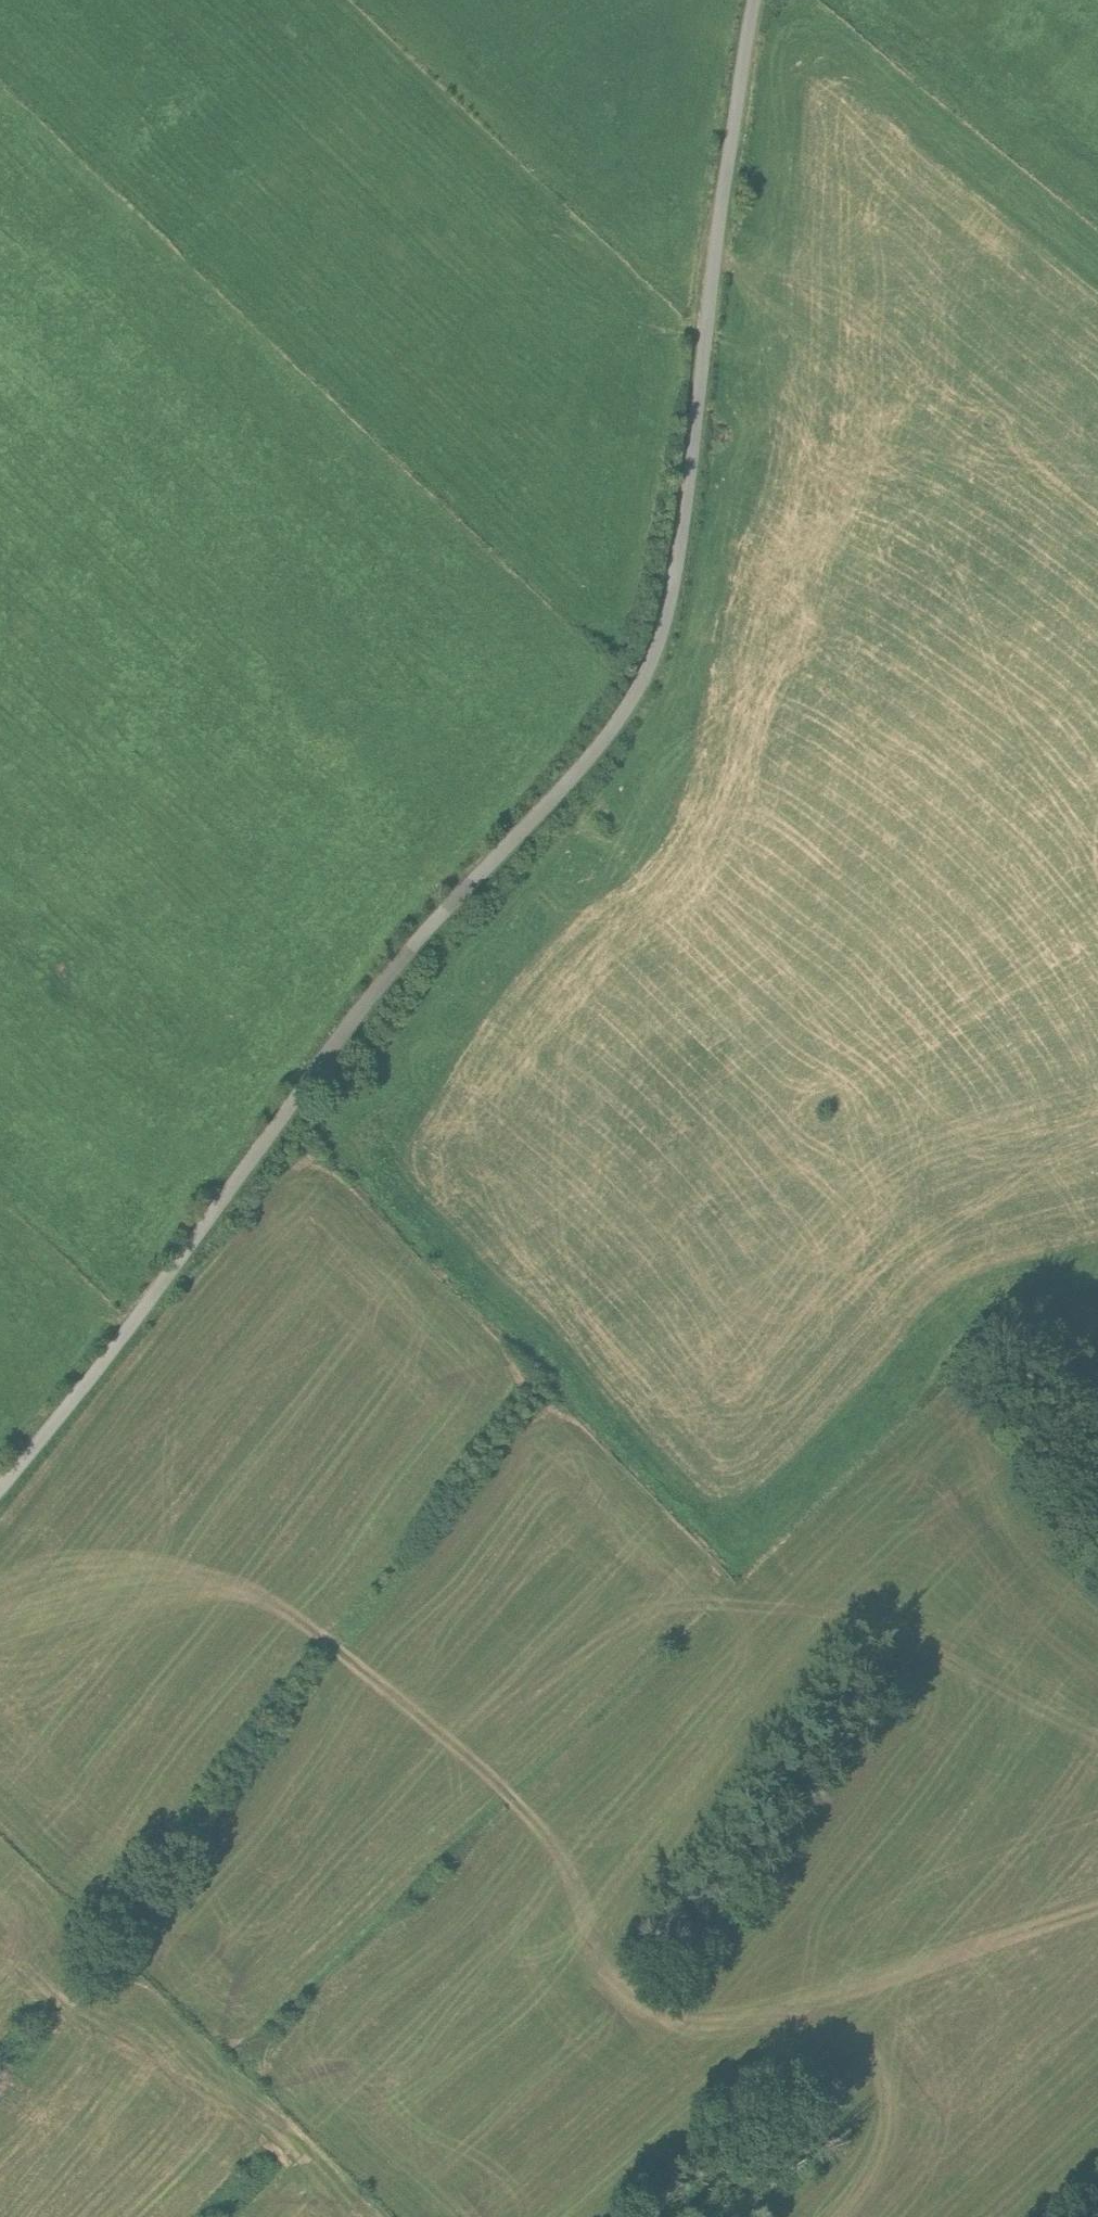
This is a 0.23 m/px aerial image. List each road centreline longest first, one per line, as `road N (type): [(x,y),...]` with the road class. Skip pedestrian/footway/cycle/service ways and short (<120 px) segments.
road 1 (unclassified): [(753,0),(673,596),(641,681),(583,763),(347,1029),(0,1502)]

